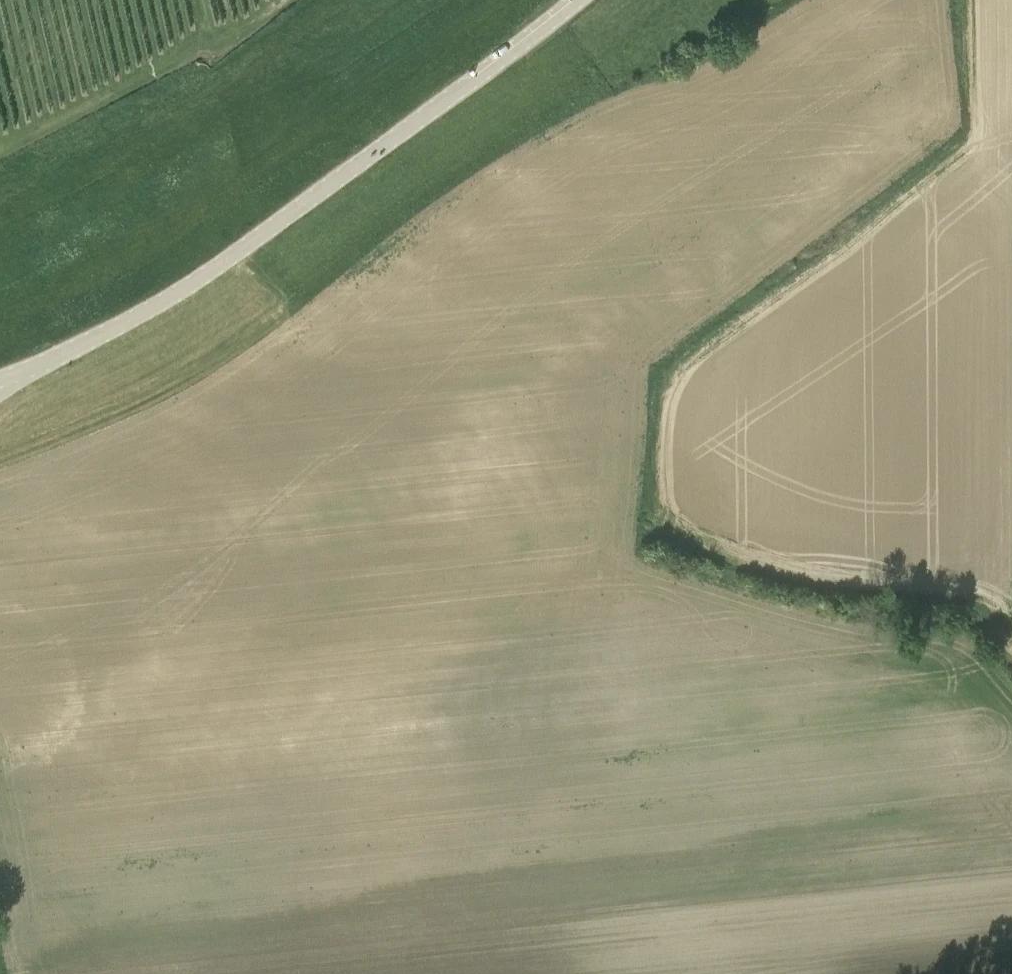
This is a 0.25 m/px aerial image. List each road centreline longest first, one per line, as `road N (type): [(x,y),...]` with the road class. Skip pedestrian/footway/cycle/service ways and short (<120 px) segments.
road 1 (unclassified): [(0,382),(87,345),(180,290),(573,0)]

